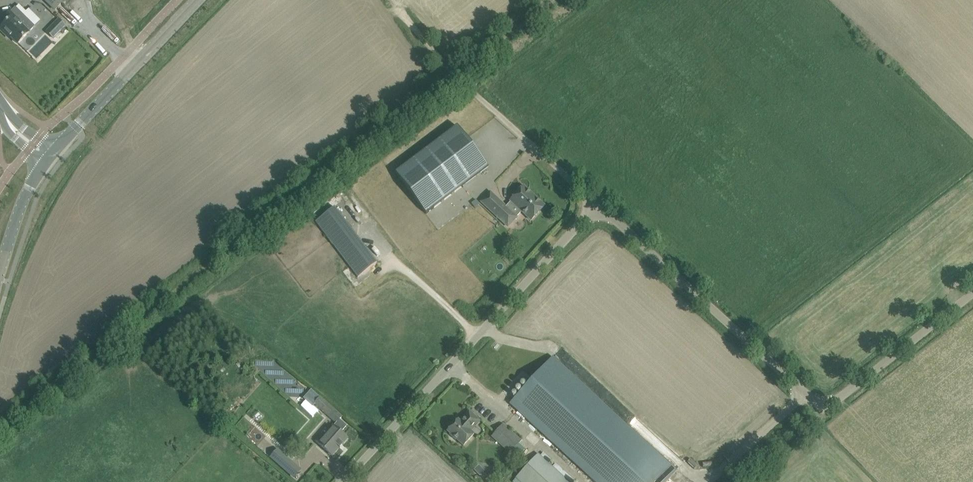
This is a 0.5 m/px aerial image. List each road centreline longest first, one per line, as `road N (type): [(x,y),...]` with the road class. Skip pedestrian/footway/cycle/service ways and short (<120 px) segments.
road 1 (unclassified): [(598,206),(808,395),(830,403),(972,293)]
road 2 (unclassified): [(343,481),(598,206)]
road 3 (unclassified): [(52,152),(197,0)]
road 4 (unclassified): [(598,206),(473,92)]

